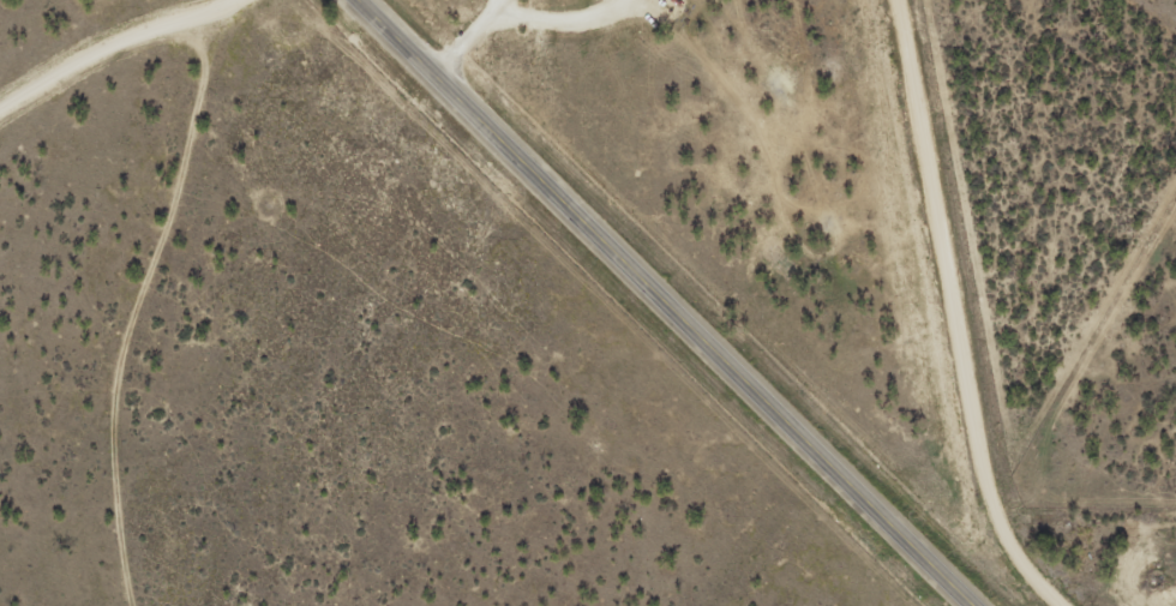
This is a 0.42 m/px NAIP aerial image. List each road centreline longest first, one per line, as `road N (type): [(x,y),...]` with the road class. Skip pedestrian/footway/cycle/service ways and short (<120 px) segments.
road 1 (primary): [(942,605),(322,0)]
road 2 (residential): [(140,605),(125,554),(83,488),(83,428),(202,115),(266,0)]
road 3 (residential): [(1022,605),(922,0)]
road 4 (residential): [(223,0),(0,128)]

